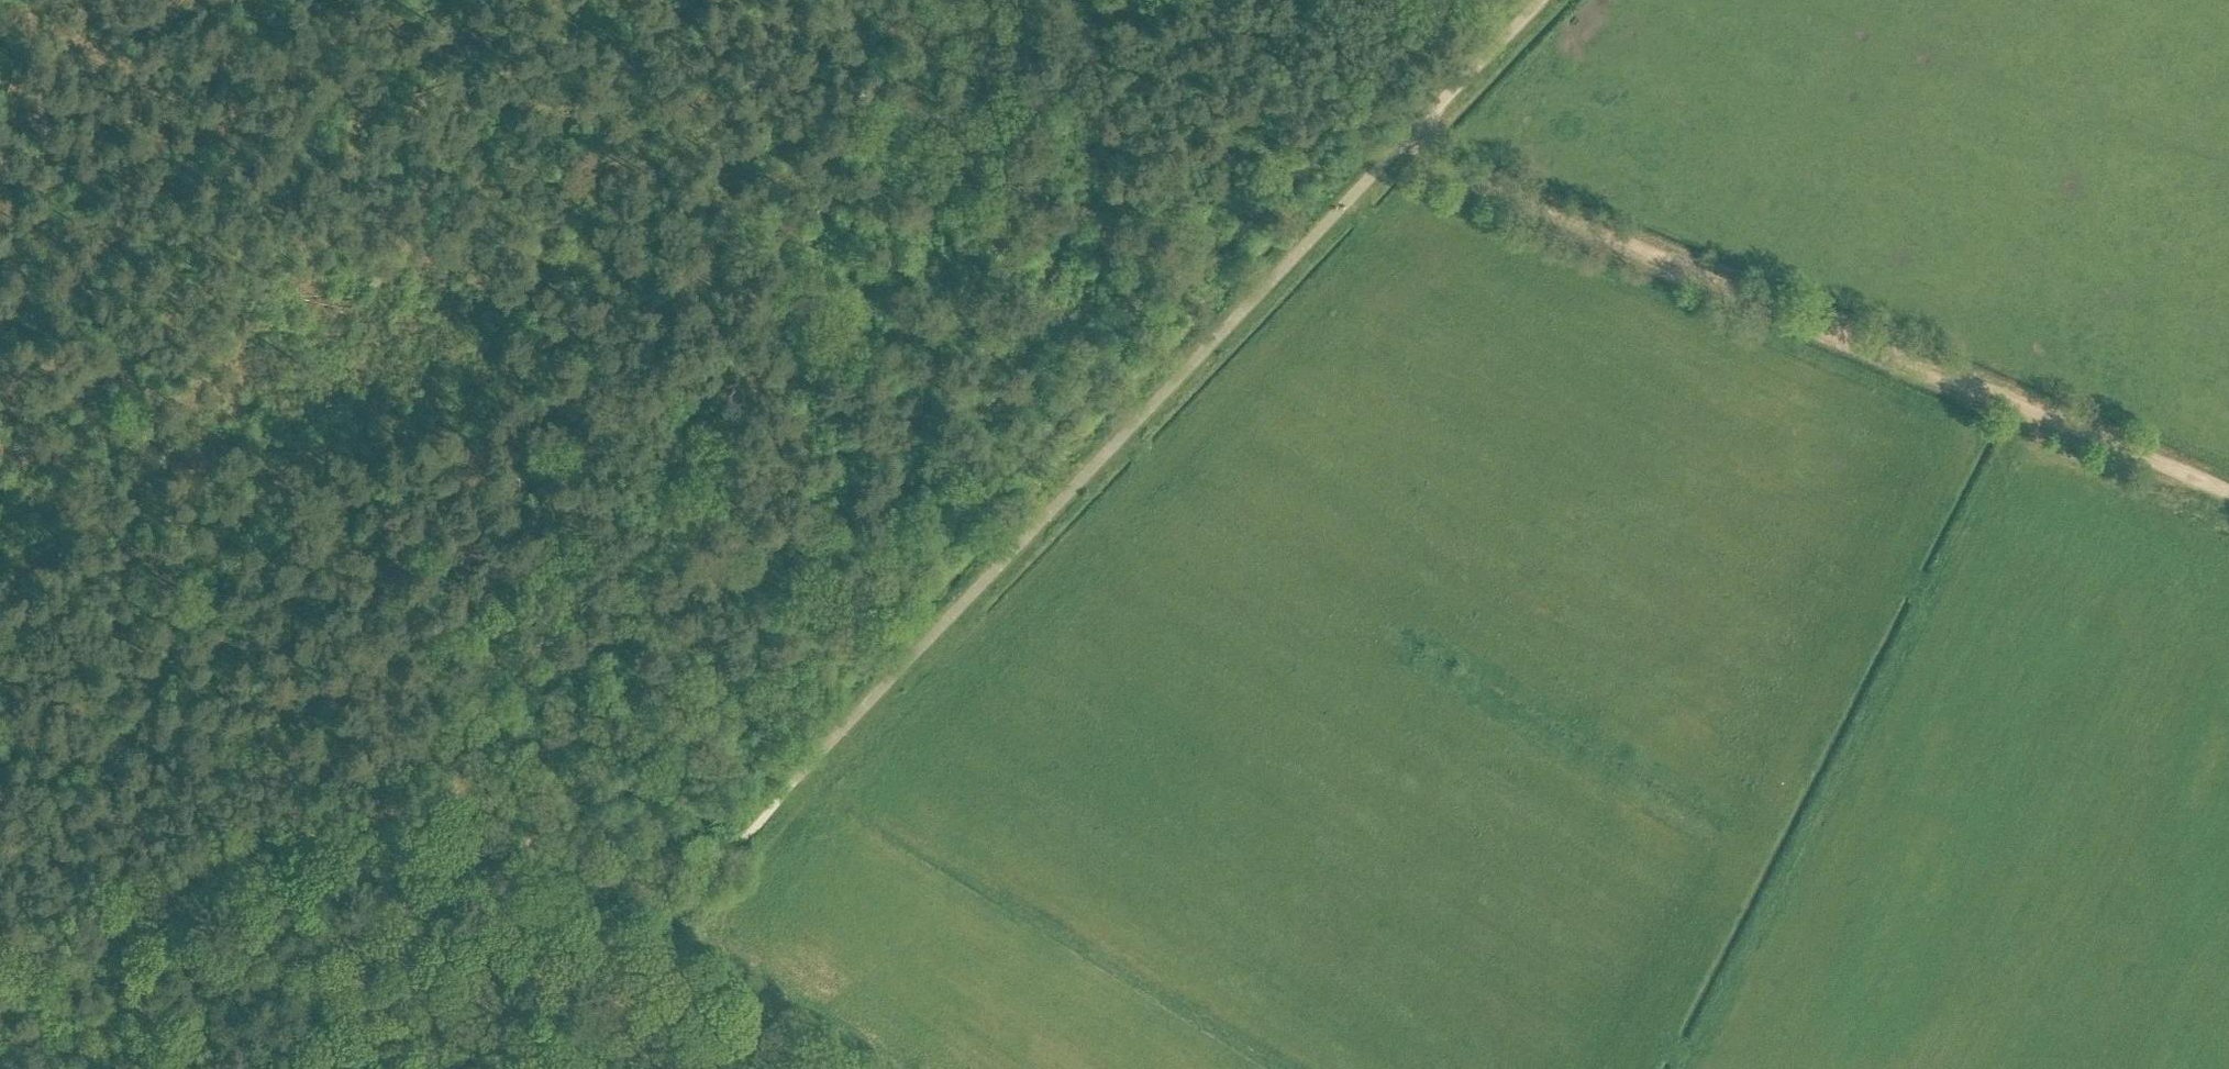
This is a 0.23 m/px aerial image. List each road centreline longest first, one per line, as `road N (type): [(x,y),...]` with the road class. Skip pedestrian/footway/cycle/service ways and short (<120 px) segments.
road 1 (unclassified): [(798,776),(1541,0)]
road 2 (track): [(1399,148),(2228,494)]

